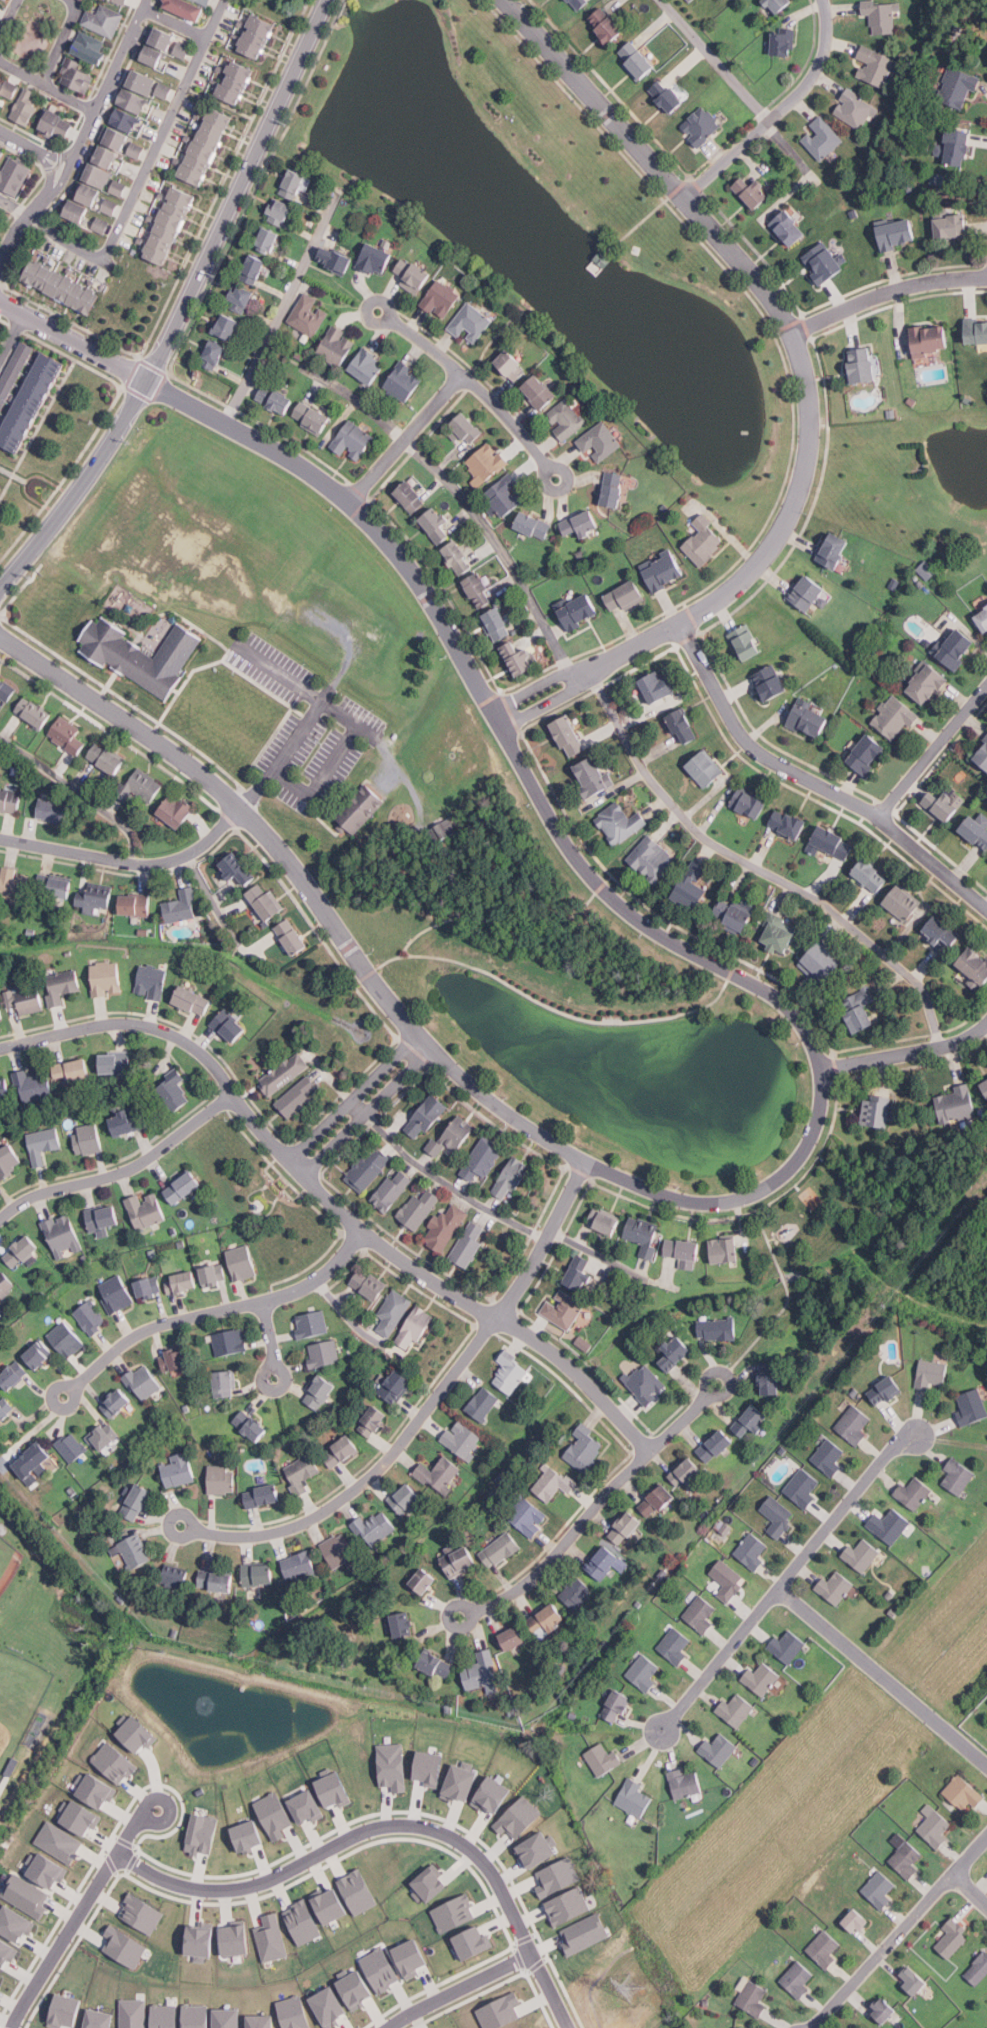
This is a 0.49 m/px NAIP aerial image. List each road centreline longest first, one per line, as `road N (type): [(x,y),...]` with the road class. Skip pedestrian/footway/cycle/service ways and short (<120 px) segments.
road 1 (residential): [(0,635),(178,754),(240,807),(294,866),(415,1034),(517,1119),(581,1160),(652,1192),(709,1204),(775,1180),(812,1138),(823,1068),(797,1016),(643,924),(570,851),(430,599),(372,524),(297,463),(0,300)]
road 2 (residential): [(493,714),(683,621),(741,581),(799,492),(810,418),(796,345),(757,279),(503,0)]
road 3 (residential): [(646,1452),(564,1361),(349,1220),(190,1041),(108,1027),(0,1049)]
road 4 (tertiary): [(0,589),(131,403),(324,0)]
road 5 (residential): [(581,1160),(525,1271),(390,1461),(327,1512),(267,1535),(214,1535),(180,1524)]
road 6 (residential): [(118,1853),(172,1882),(238,1888),(389,1826),(447,1832),(469,1844),(507,1896),(568,2027)]
road 7 (residential): [(683,621),(748,743),(881,816),(986,907)]
road 8 (residential): [(916,1434),(890,1450),(661,1730)]
road 9 (residential): [(367,1234),(300,1293),(152,1338),(66,1398)]
road 10 (residential): [(779,1588),(986,1766)]
road 11 (residential): [(237,1094),(119,1174),(50,1192),(0,1222)]
road 12 (residential): [(12,2027),(139,1819),(158,1808)]
road 13 (residential): [(240,807),(200,846),(166,863),(0,839)]
road 14 (residential): [(986,1837),(811,2027)]
road 15 (residential): [(683,196),(806,81),(819,60),(822,0)]
road 16 (residential): [(646,1452),(548,1563),(511,1596),(462,1618)]
road 17 (residential): [(555,480),(492,402),(377,311)]
road 18 (residential): [(793,338),(900,289),(986,278)]
road 19 (residential): [(63,168),(143,0)]
road 20 (residential): [(300,1172),(430,1049)]
road 21 (residential): [(415,1034),(285,1155)]
road 22 (residential): [(823,1068),(920,1053),(969,1040),(986,1025)]
road 23 (residential): [(351,504),(464,377)]
road 24 (residential): [(986,689),(881,816)]
road 25 (residential): [(388,2027),(532,1954)]

